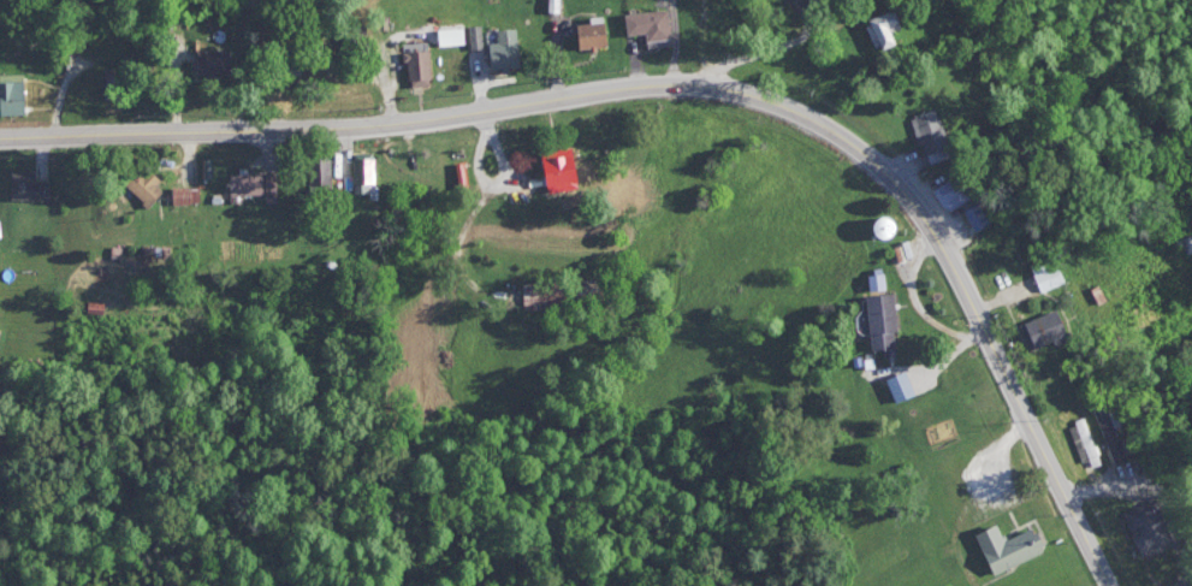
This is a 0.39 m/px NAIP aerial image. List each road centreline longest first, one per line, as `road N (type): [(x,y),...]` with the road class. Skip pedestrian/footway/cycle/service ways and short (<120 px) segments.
road 1 (secondary): [(1101,585),(945,253),(859,147),(799,113),(696,83),(391,123),(0,138)]

